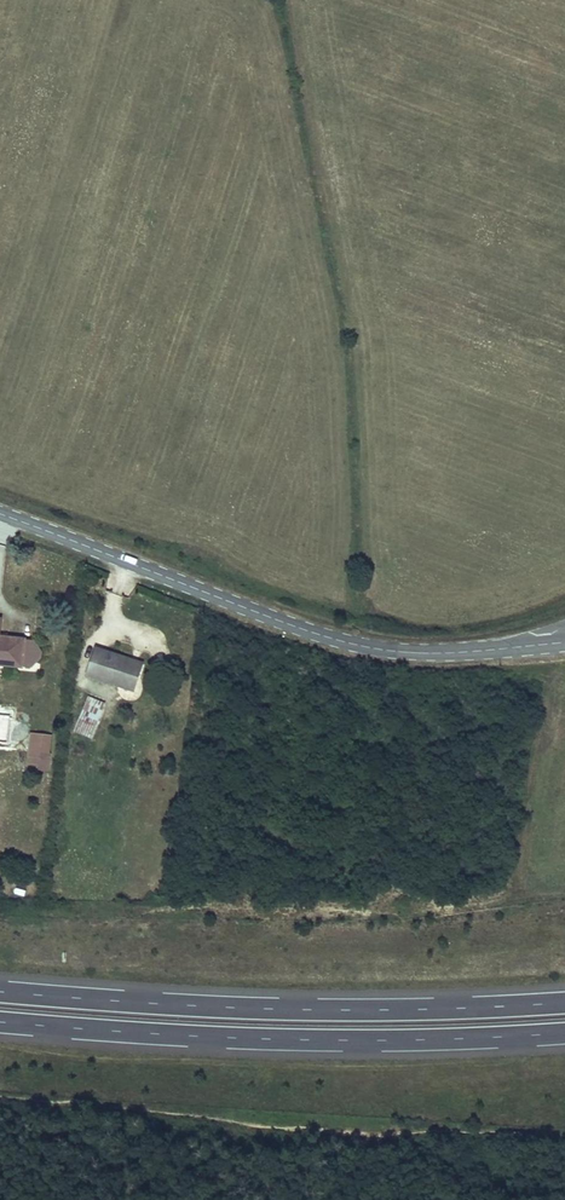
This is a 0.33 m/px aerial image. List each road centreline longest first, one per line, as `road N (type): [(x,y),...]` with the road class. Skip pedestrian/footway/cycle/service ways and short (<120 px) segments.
road 1 (tertiary): [(0,513),(344,642),(430,654),(553,643)]
road 2 (track): [(0,1097),(370,1133),(564,1136)]
road 3 (trunk): [(564,1002),(315,1010),(0,990)]
road 4 (trunk): [(0,1020),(326,1040),(564,1033)]

